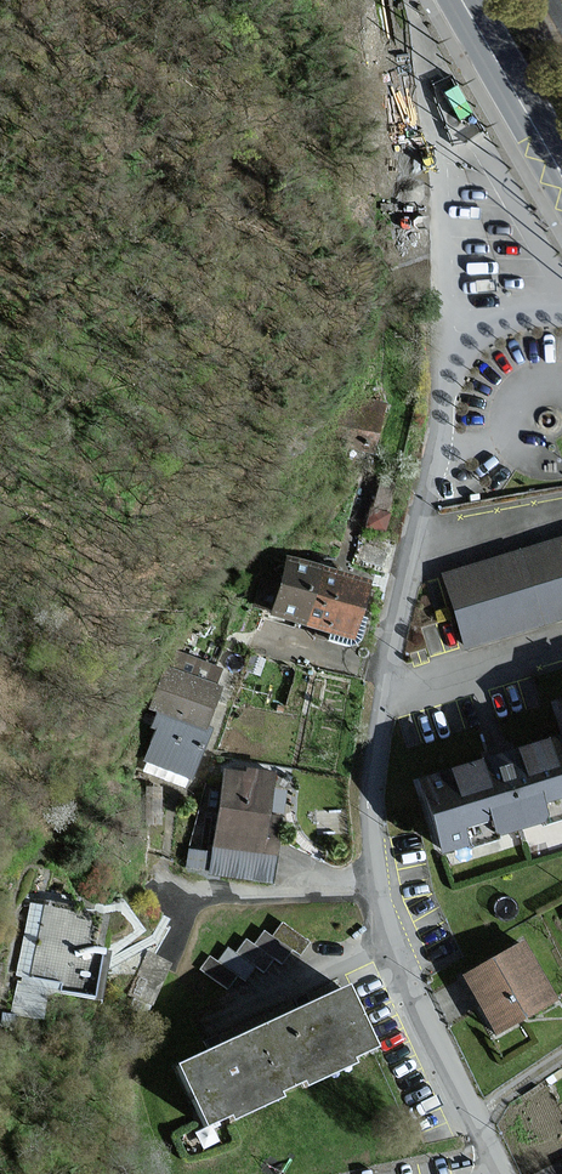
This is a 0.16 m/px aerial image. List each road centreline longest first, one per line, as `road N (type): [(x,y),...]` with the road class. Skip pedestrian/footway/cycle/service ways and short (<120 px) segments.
road 1 (residential): [(499,1173),(384,934),(366,836),(370,774),(400,564),(453,370),(496,326),(561,314)]
road 2 (primary): [(459,0),(561,176)]

